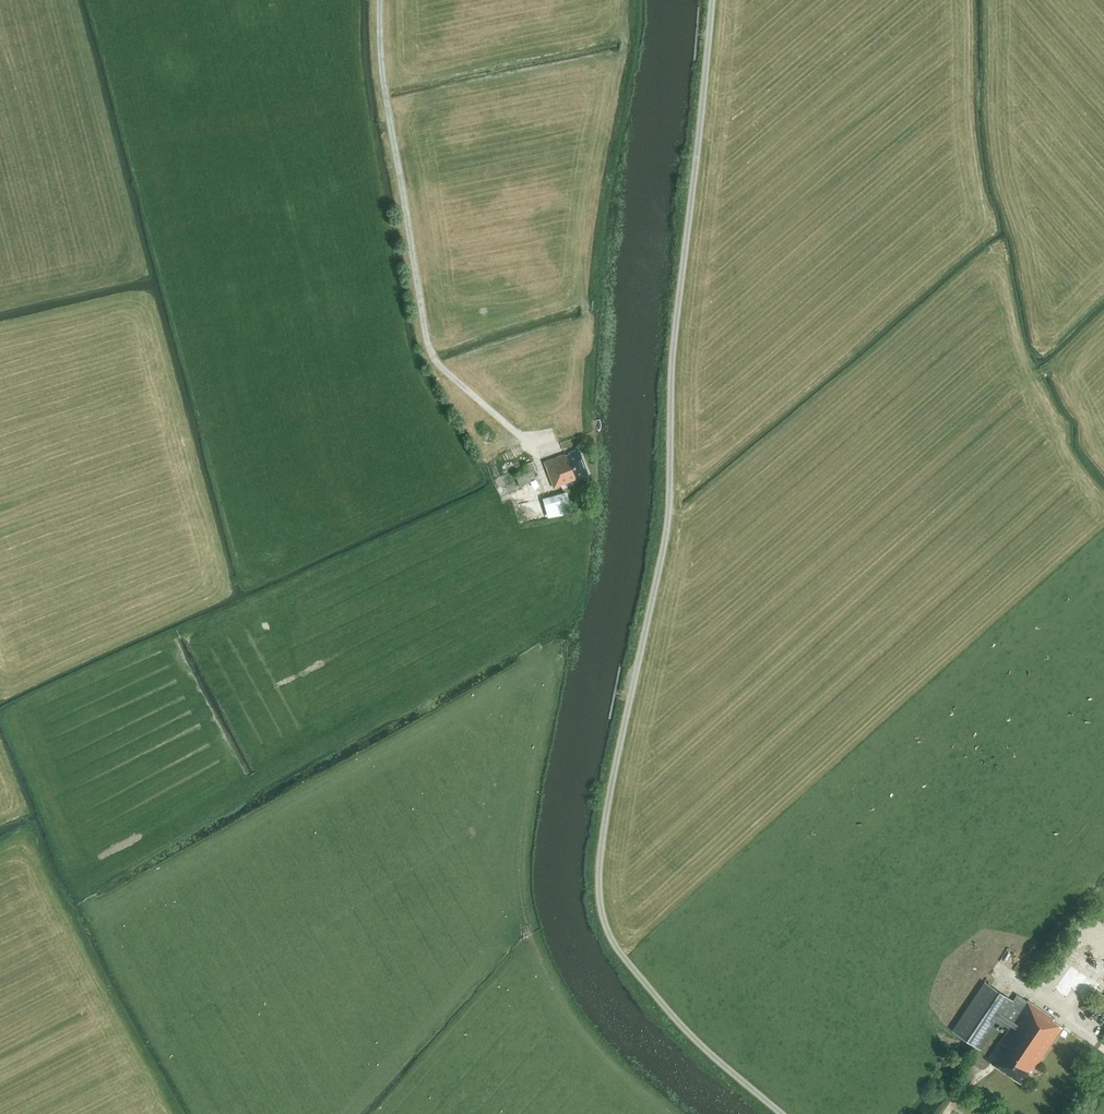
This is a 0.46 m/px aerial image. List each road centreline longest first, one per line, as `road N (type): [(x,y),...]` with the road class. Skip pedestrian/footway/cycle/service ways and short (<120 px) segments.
road 1 (unclassified): [(783,1113),(664,1006),(612,940),(599,893),(615,767),(668,521),(673,347),(712,0)]

